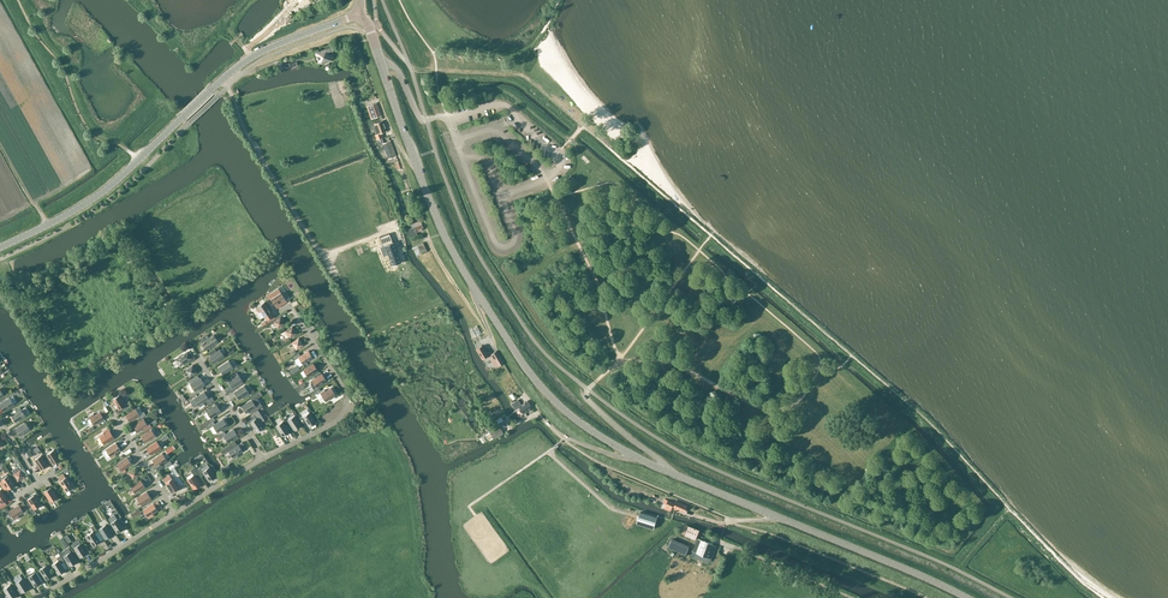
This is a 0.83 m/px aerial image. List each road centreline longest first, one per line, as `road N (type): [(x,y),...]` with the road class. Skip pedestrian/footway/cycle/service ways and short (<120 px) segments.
road 1 (tertiary): [(671,472),(580,423),(531,375),(446,239),(382,64)]
road 2 (tertiary): [(0,248),(110,186),(245,62),(359,15)]
road 3 (tertiary): [(967,597),(671,472)]
road 4 (track): [(565,438),(470,505),(476,516)]
road 5 (unclassified): [(671,472),(597,411),(587,389)]

